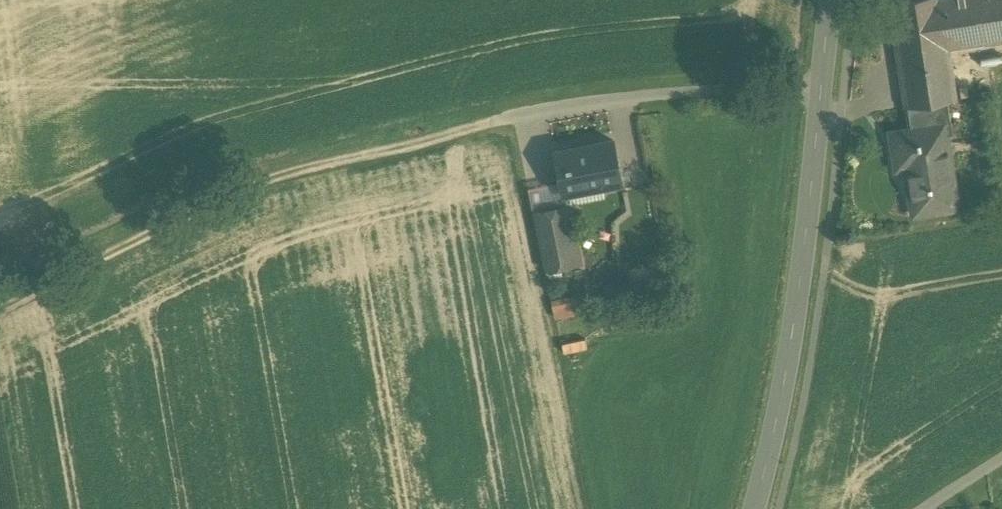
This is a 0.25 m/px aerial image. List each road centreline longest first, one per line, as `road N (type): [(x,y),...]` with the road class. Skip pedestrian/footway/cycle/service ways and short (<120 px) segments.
road 1 (track): [(496,123),(271,179),(0,308)]
road 2 (tertiary): [(820,97),(791,327),(753,508)]
road 3 (unclassified): [(820,97),(678,94),(496,123)]

